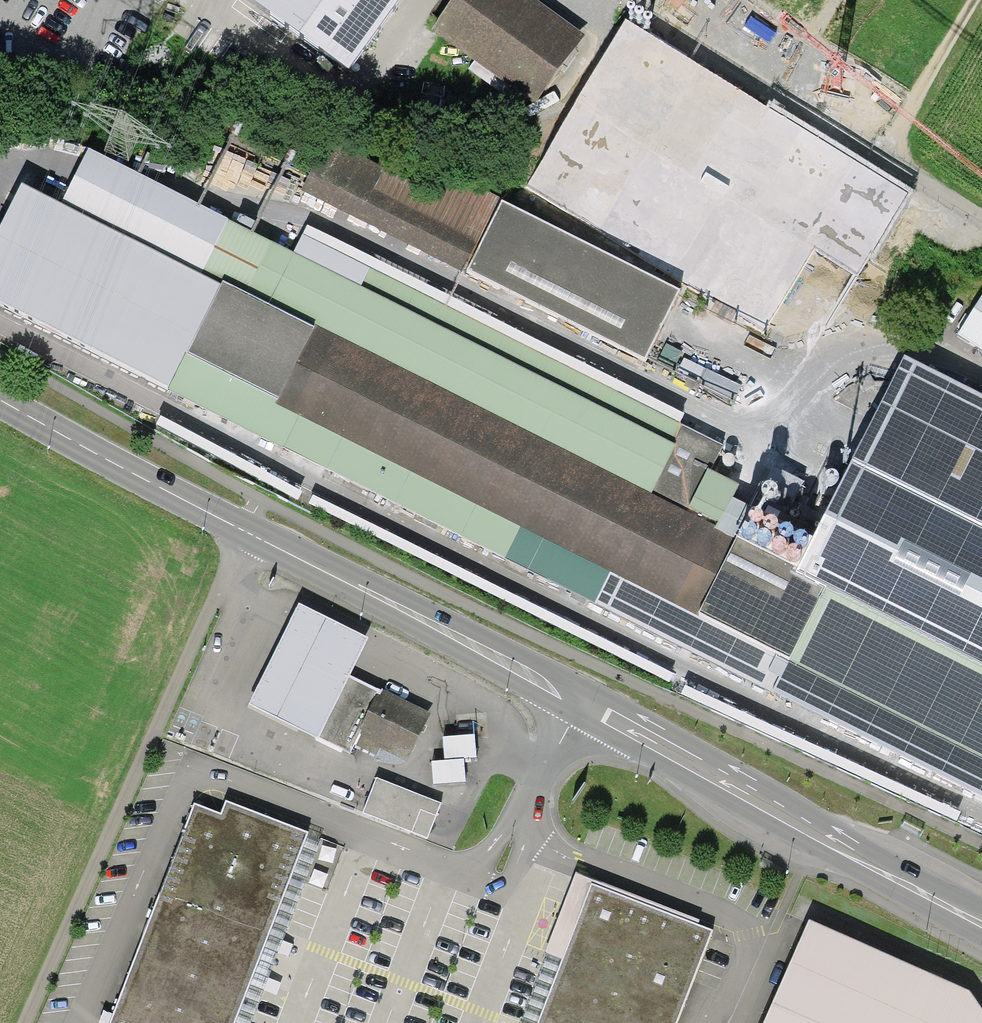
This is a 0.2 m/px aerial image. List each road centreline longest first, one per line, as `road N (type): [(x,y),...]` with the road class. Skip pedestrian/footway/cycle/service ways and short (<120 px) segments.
road 1 (primary): [(0,396),(961,914)]
road 2 (track): [(261,500),(448,596),(981,844)]
road 3 (unclassified): [(622,0),(981,232)]
road 4 (track): [(872,166),(974,0)]

